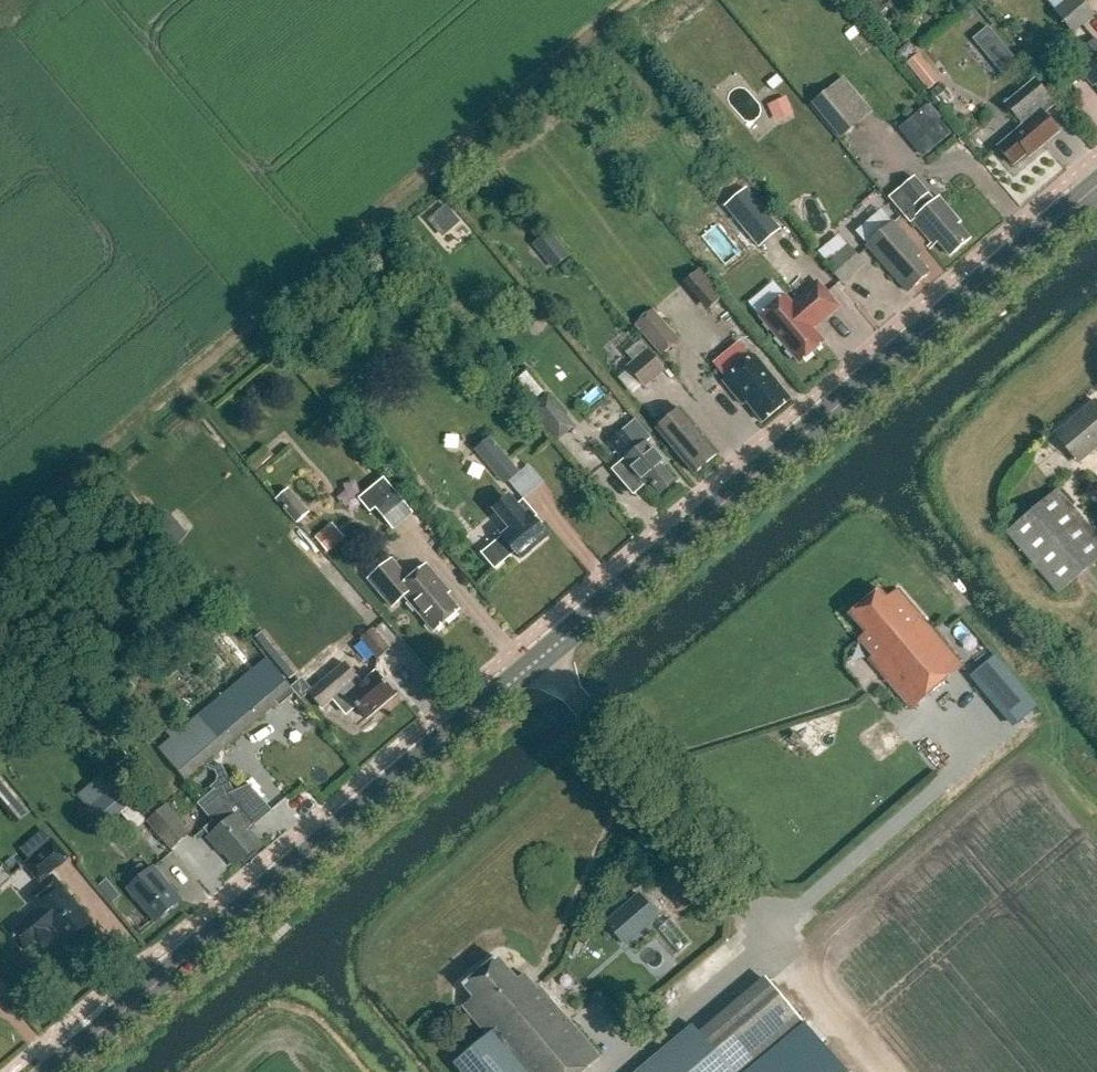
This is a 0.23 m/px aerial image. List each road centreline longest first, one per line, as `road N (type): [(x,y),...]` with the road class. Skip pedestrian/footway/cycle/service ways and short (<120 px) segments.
road 1 (tertiary): [(53,1071),(1096,186)]

